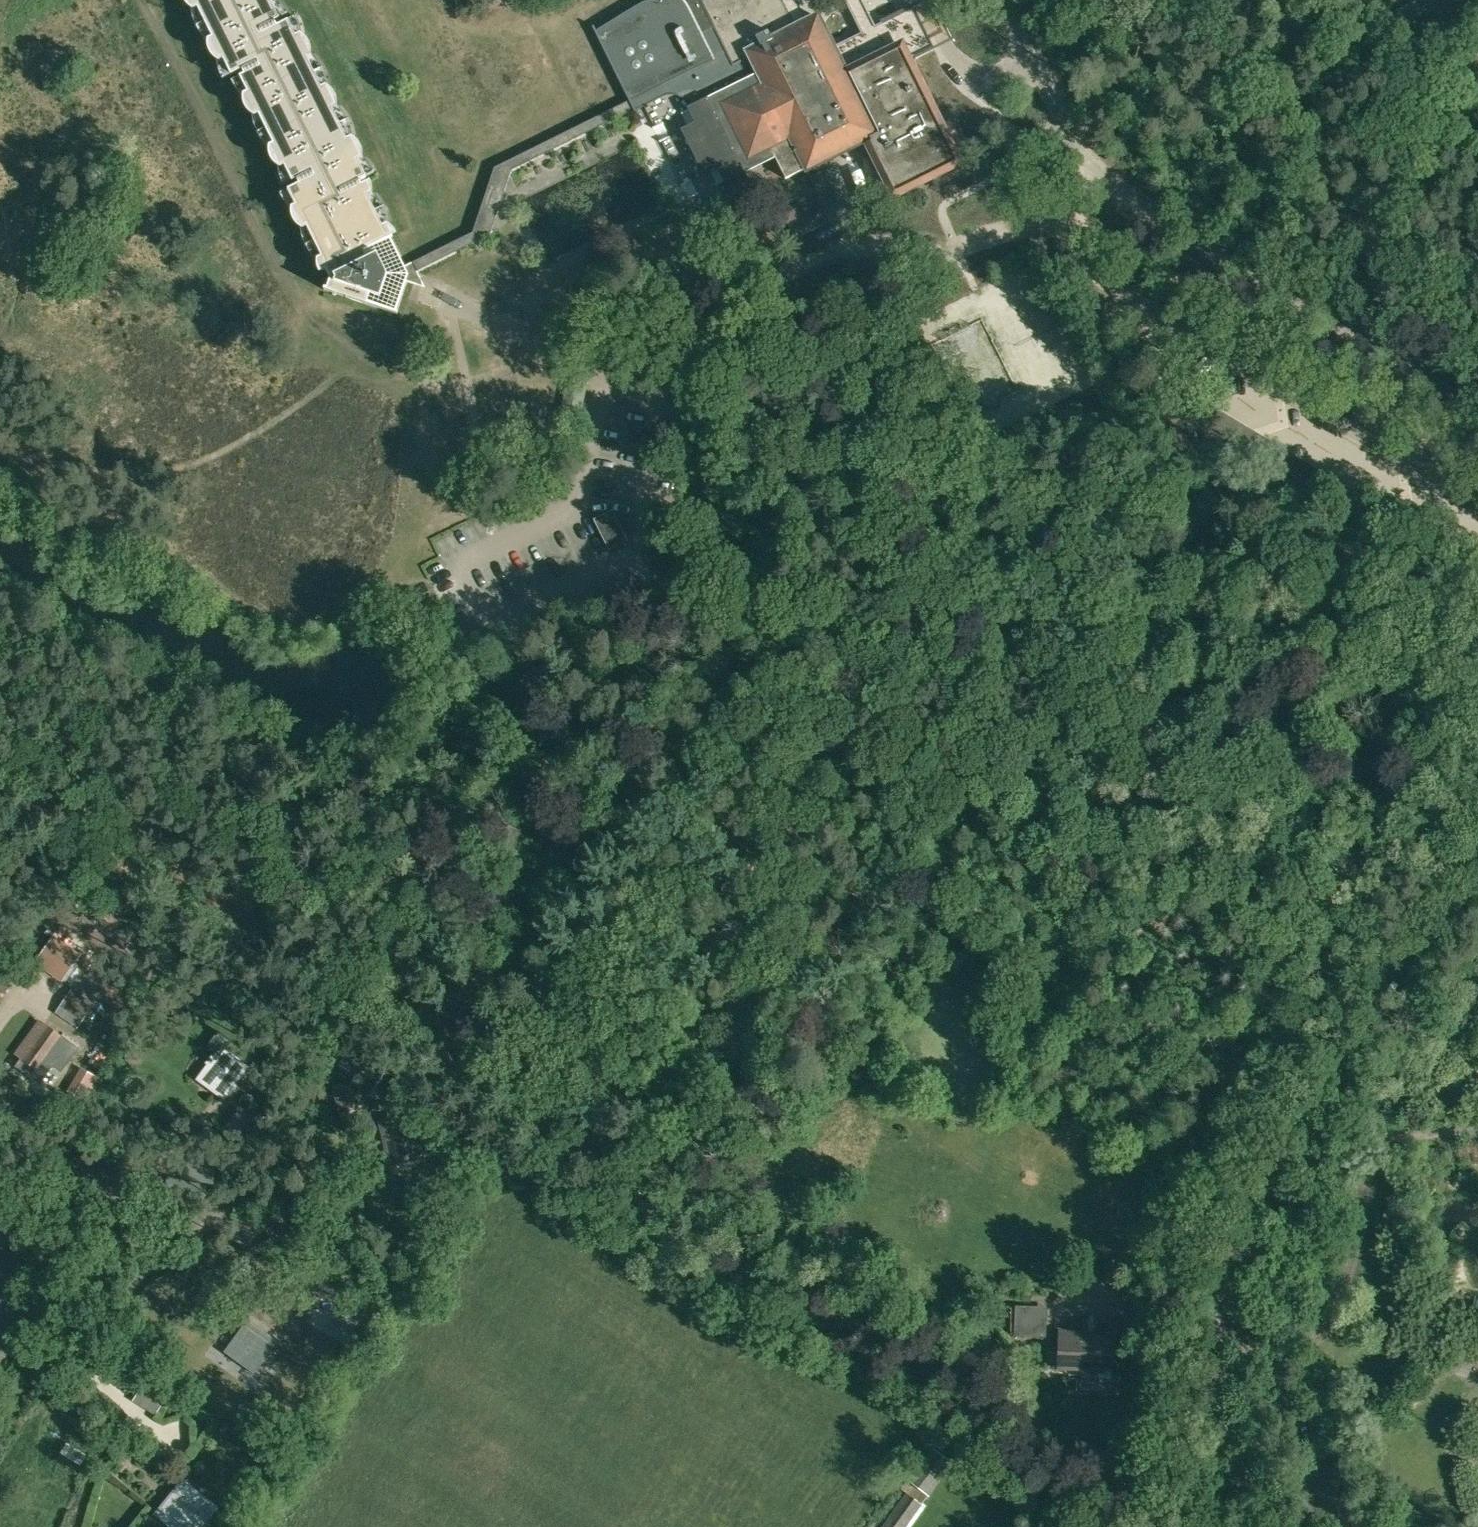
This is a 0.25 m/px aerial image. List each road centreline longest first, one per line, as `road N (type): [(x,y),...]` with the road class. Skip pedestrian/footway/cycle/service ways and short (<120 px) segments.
road 1 (unclassified): [(1204,1526),(1211,1315),(1230,1238),(1477,857)]
road 2 (unclassified): [(923,0),(964,82),(1040,151)]
road 3 (unclassified): [(1066,138),(1003,0)]

